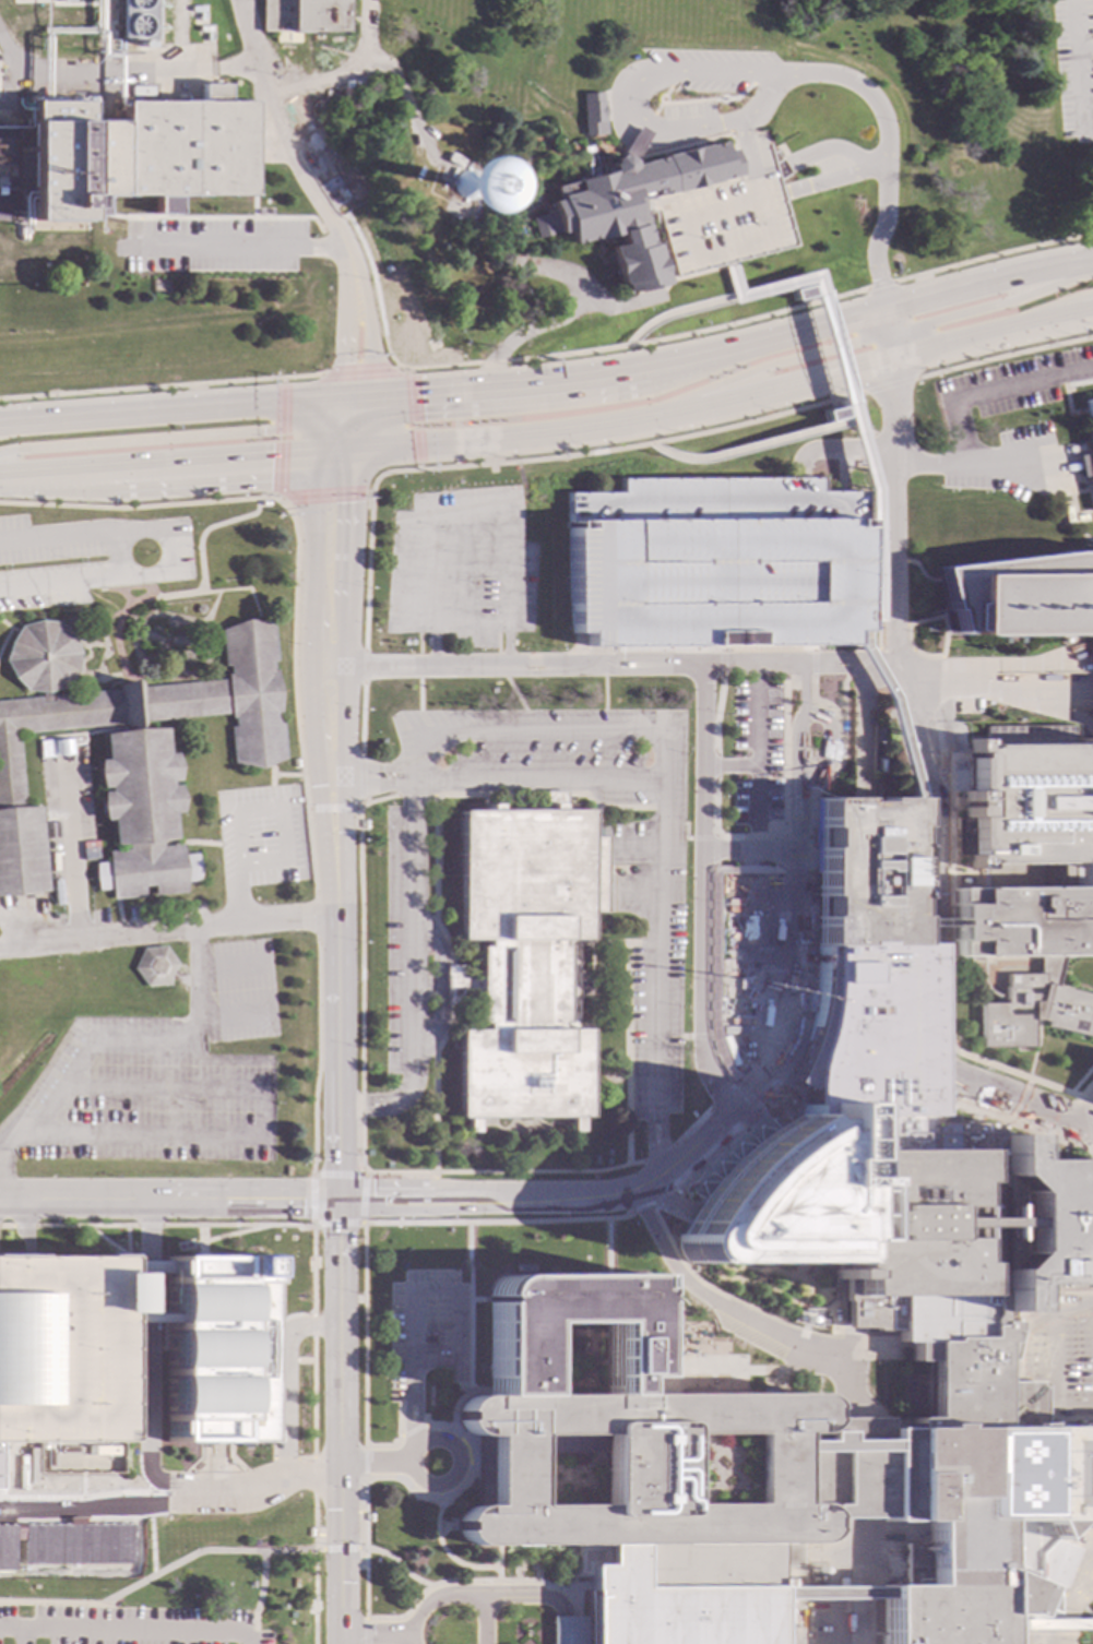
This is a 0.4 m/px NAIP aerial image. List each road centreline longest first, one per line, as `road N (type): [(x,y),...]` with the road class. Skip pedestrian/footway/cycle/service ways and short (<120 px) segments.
road 1 (tertiary): [(341,457),(326,670),(336,912),(341,1636)]
road 2 (residential): [(894,360),(896,665),(929,803),(935,1068),(1092,1129)]
road 3 (residential): [(326,670),(896,665)]
road 4 (primary): [(341,457),(657,419),(894,360)]
road 5 (residential): [(338,1200),(633,1192),(664,1176),(734,1108)]
road 6 (primary): [(0,454),(320,427),(355,400)]
road 7 (primary): [(355,400),(0,424)]
road 8 (primary): [(0,478),(341,457)]
road 9 (residential): [(0,1202),(338,1200)]
road 10 (primary): [(645,373),(355,400)]
road 11 (primary): [(657,419),(764,367),(865,341),(886,312)]
road 12 (primary): [(1092,267),(915,327),(894,360)]
road 13 (primary): [(1092,262),(886,312)]
road 14 (primary): [(894,360),(1092,313)]
road 15 (primary): [(886,312),(753,346)]

